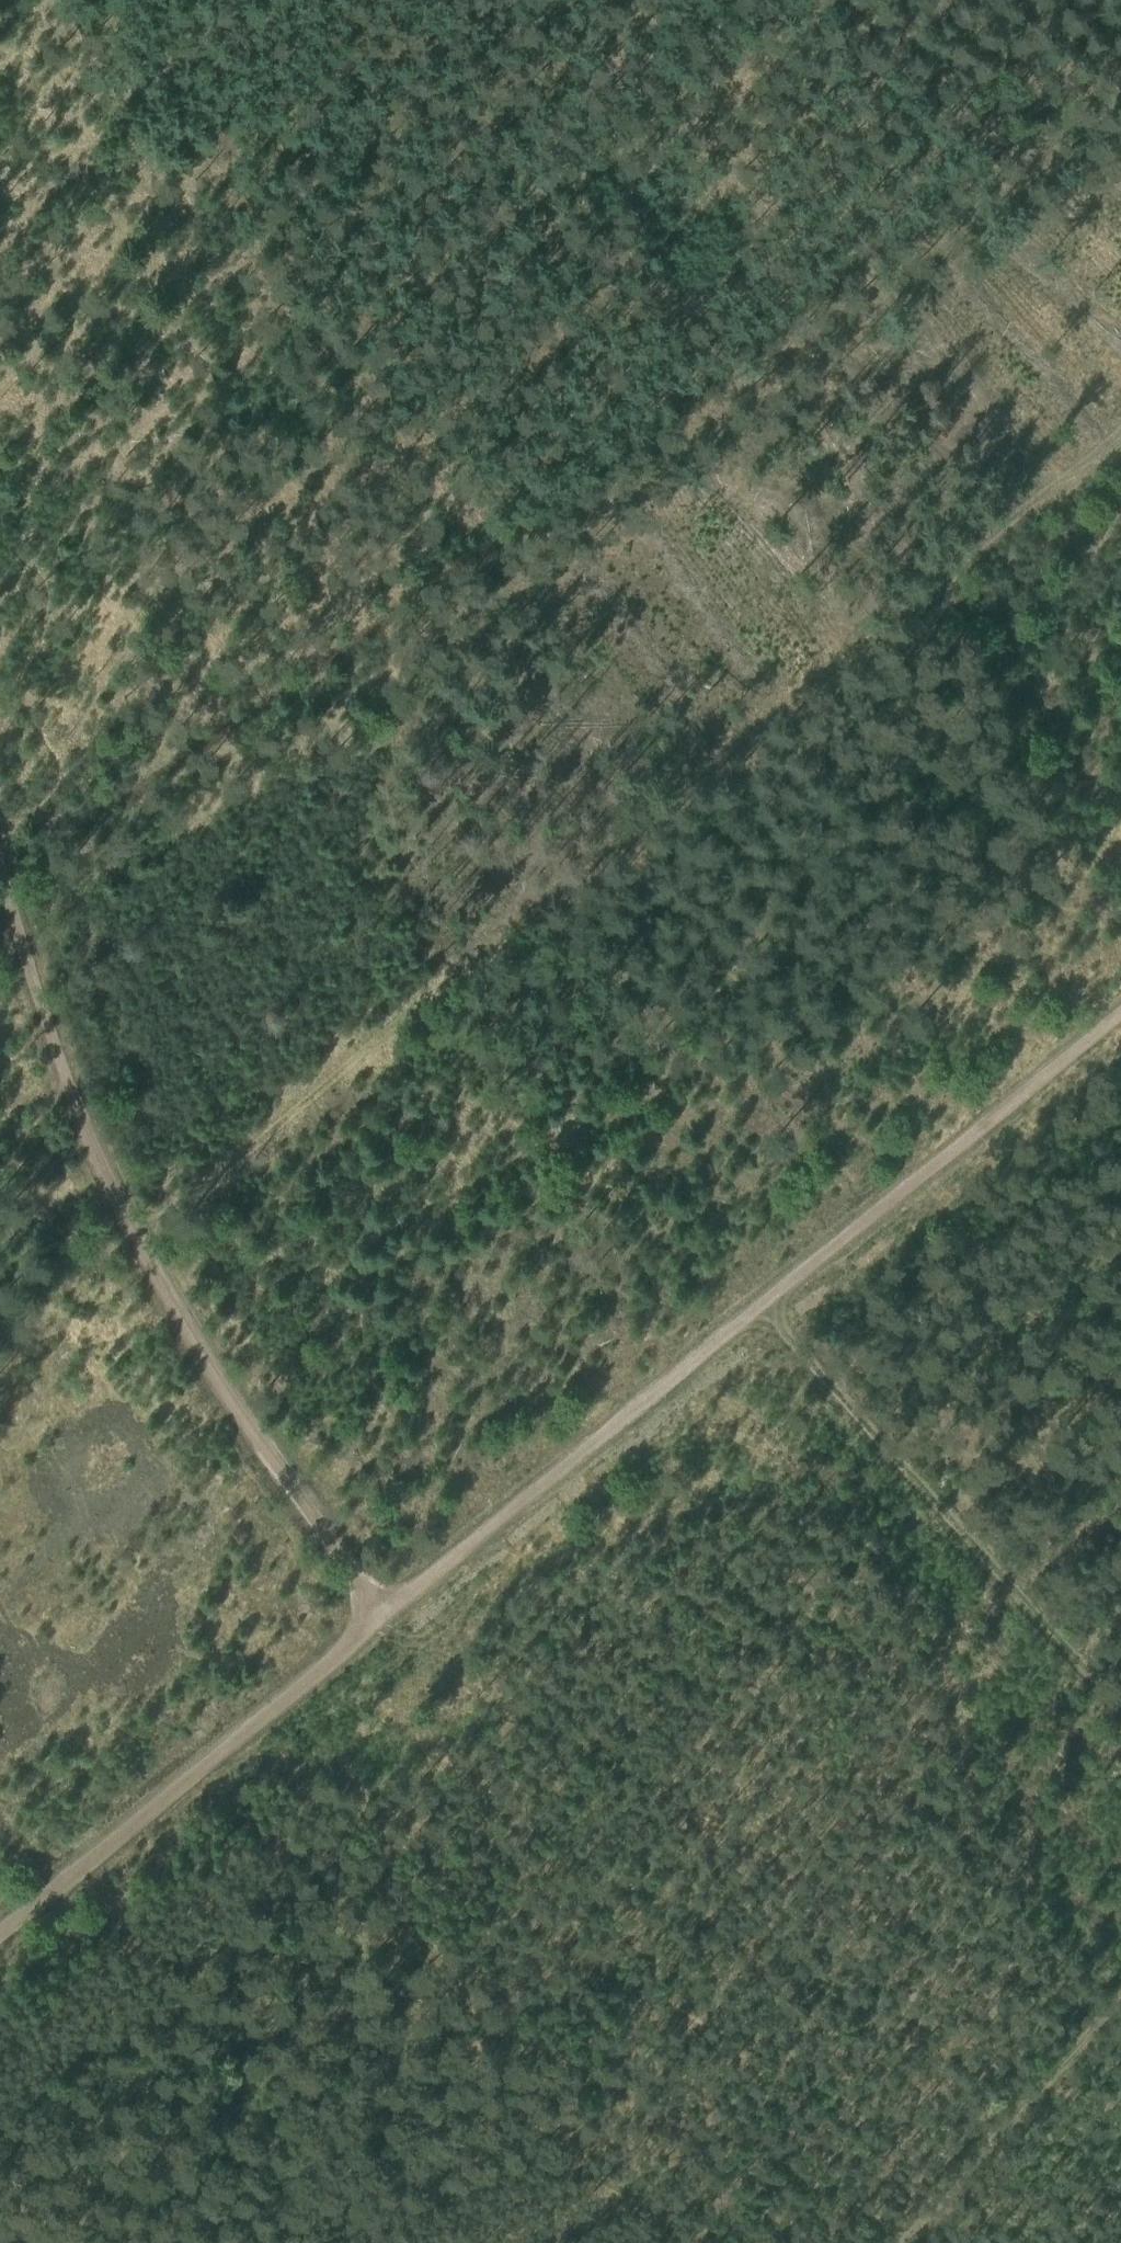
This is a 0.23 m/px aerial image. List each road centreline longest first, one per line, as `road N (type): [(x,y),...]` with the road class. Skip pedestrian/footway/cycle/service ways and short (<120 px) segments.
road 1 (track): [(1120,1007),(382,1608)]
road 2 (track): [(63,1074),(98,1169),(254,1424),(382,1608)]
road 3 (track): [(382,1608),(255,1722),(0,1922)]
road 4 (track): [(0,903),(63,1074)]

